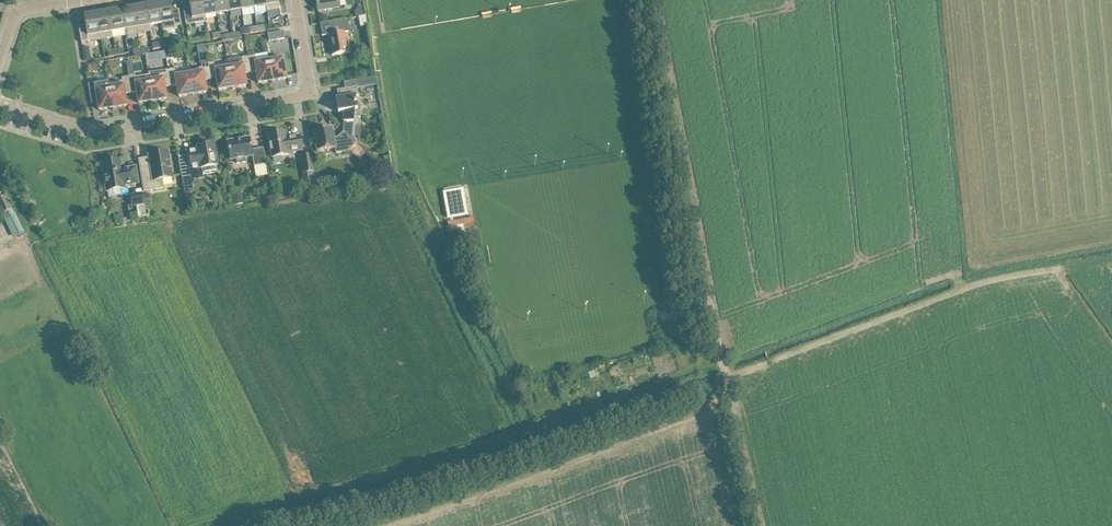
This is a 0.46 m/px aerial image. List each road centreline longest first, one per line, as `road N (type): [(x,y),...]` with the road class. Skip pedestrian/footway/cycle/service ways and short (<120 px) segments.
road 1 (residential): [(0,106),(92,131),(298,97),(309,78),(297,0)]
road 2 (unclassified): [(731,396),(653,0)]

